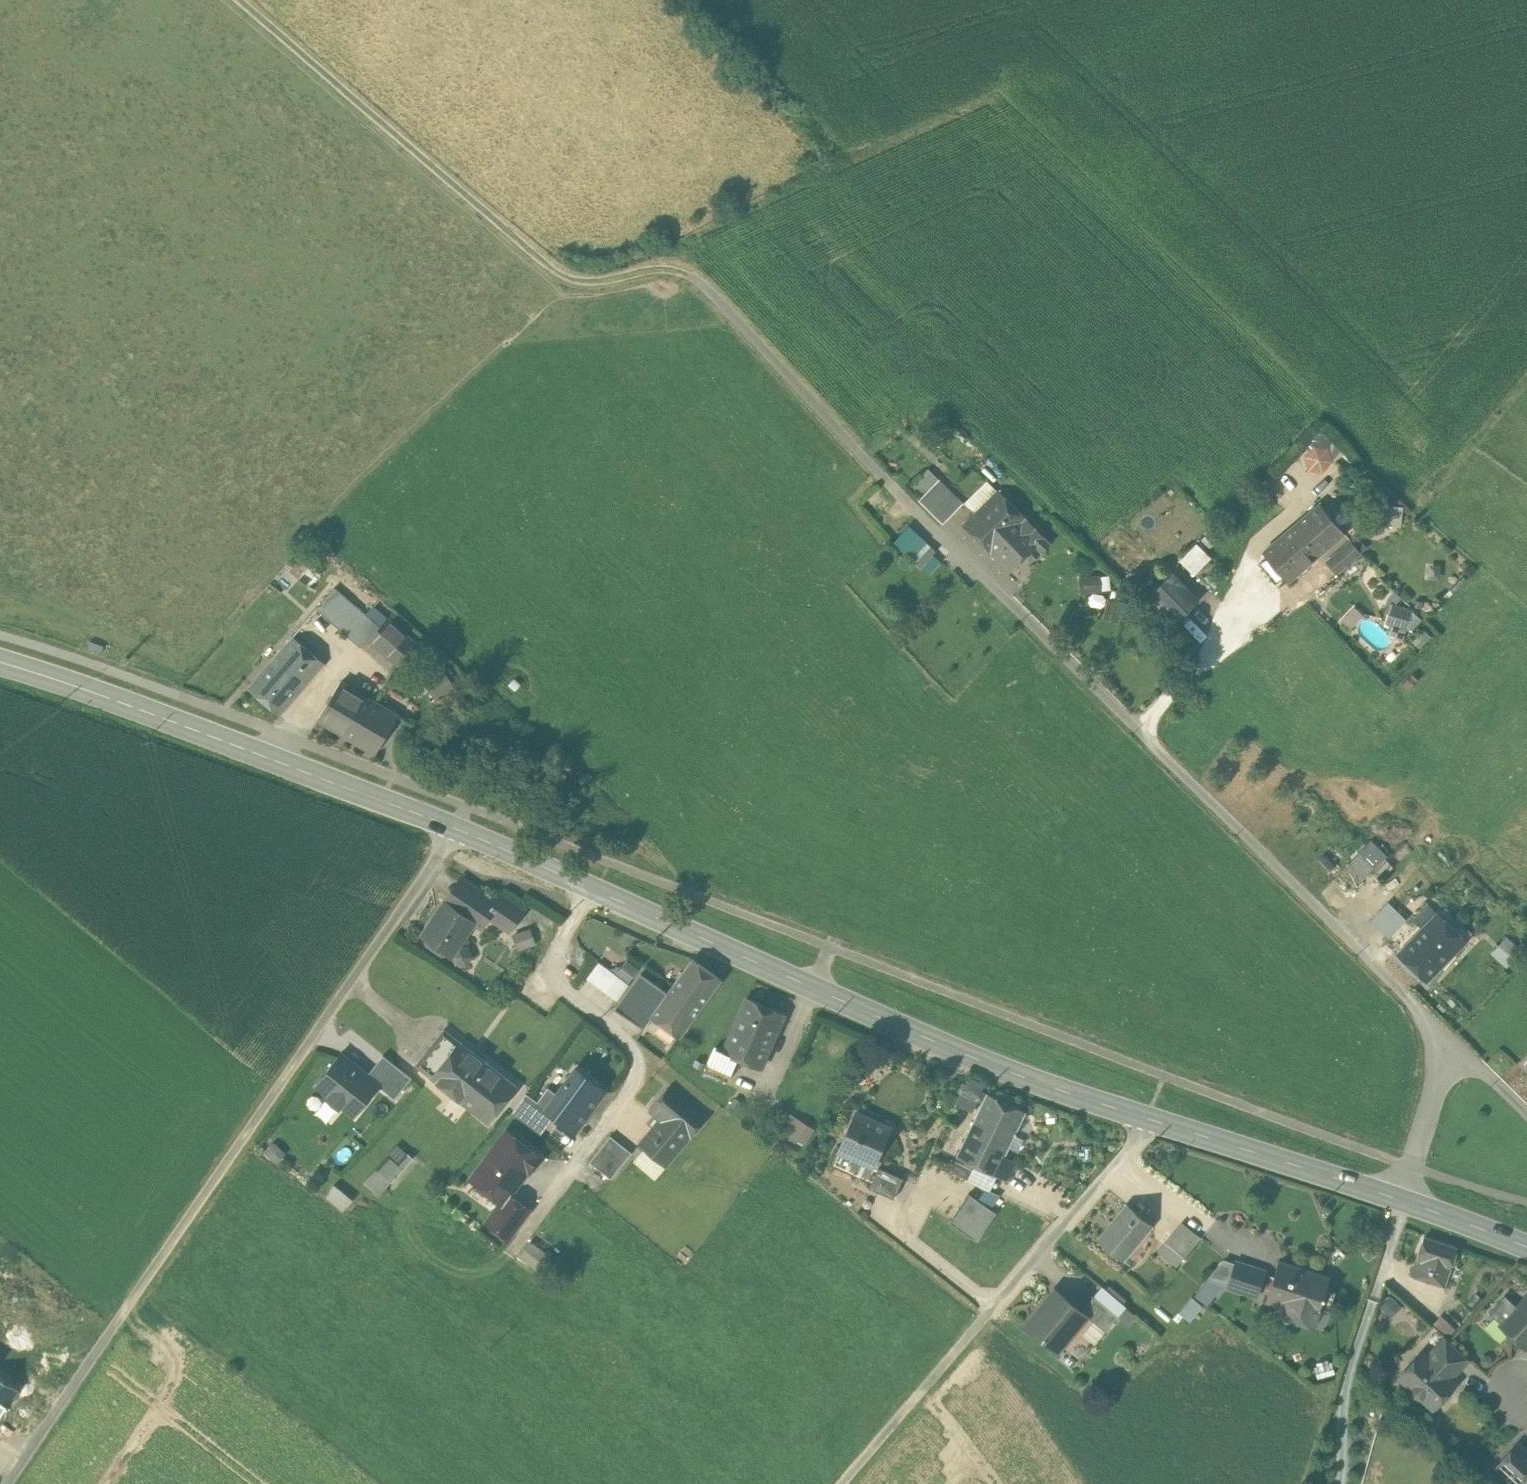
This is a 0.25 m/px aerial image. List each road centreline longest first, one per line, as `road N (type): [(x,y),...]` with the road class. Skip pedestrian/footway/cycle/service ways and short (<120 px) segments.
road 1 (secondary): [(1404,1200),(1020,1078),(453,831),(140,707),(0,662)]
road 2 (residential): [(1453,1044),(873,467),(695,277)]
road 3 (track): [(695,277),(661,269),(582,284),(558,272),(236,0)]
road 4 (track): [(841,1483),(1149,1119)]
road 5 (residential): [(1404,1200),(1453,1044)]
road 6 (secondary): [(1526,1250),(1404,1200)]

